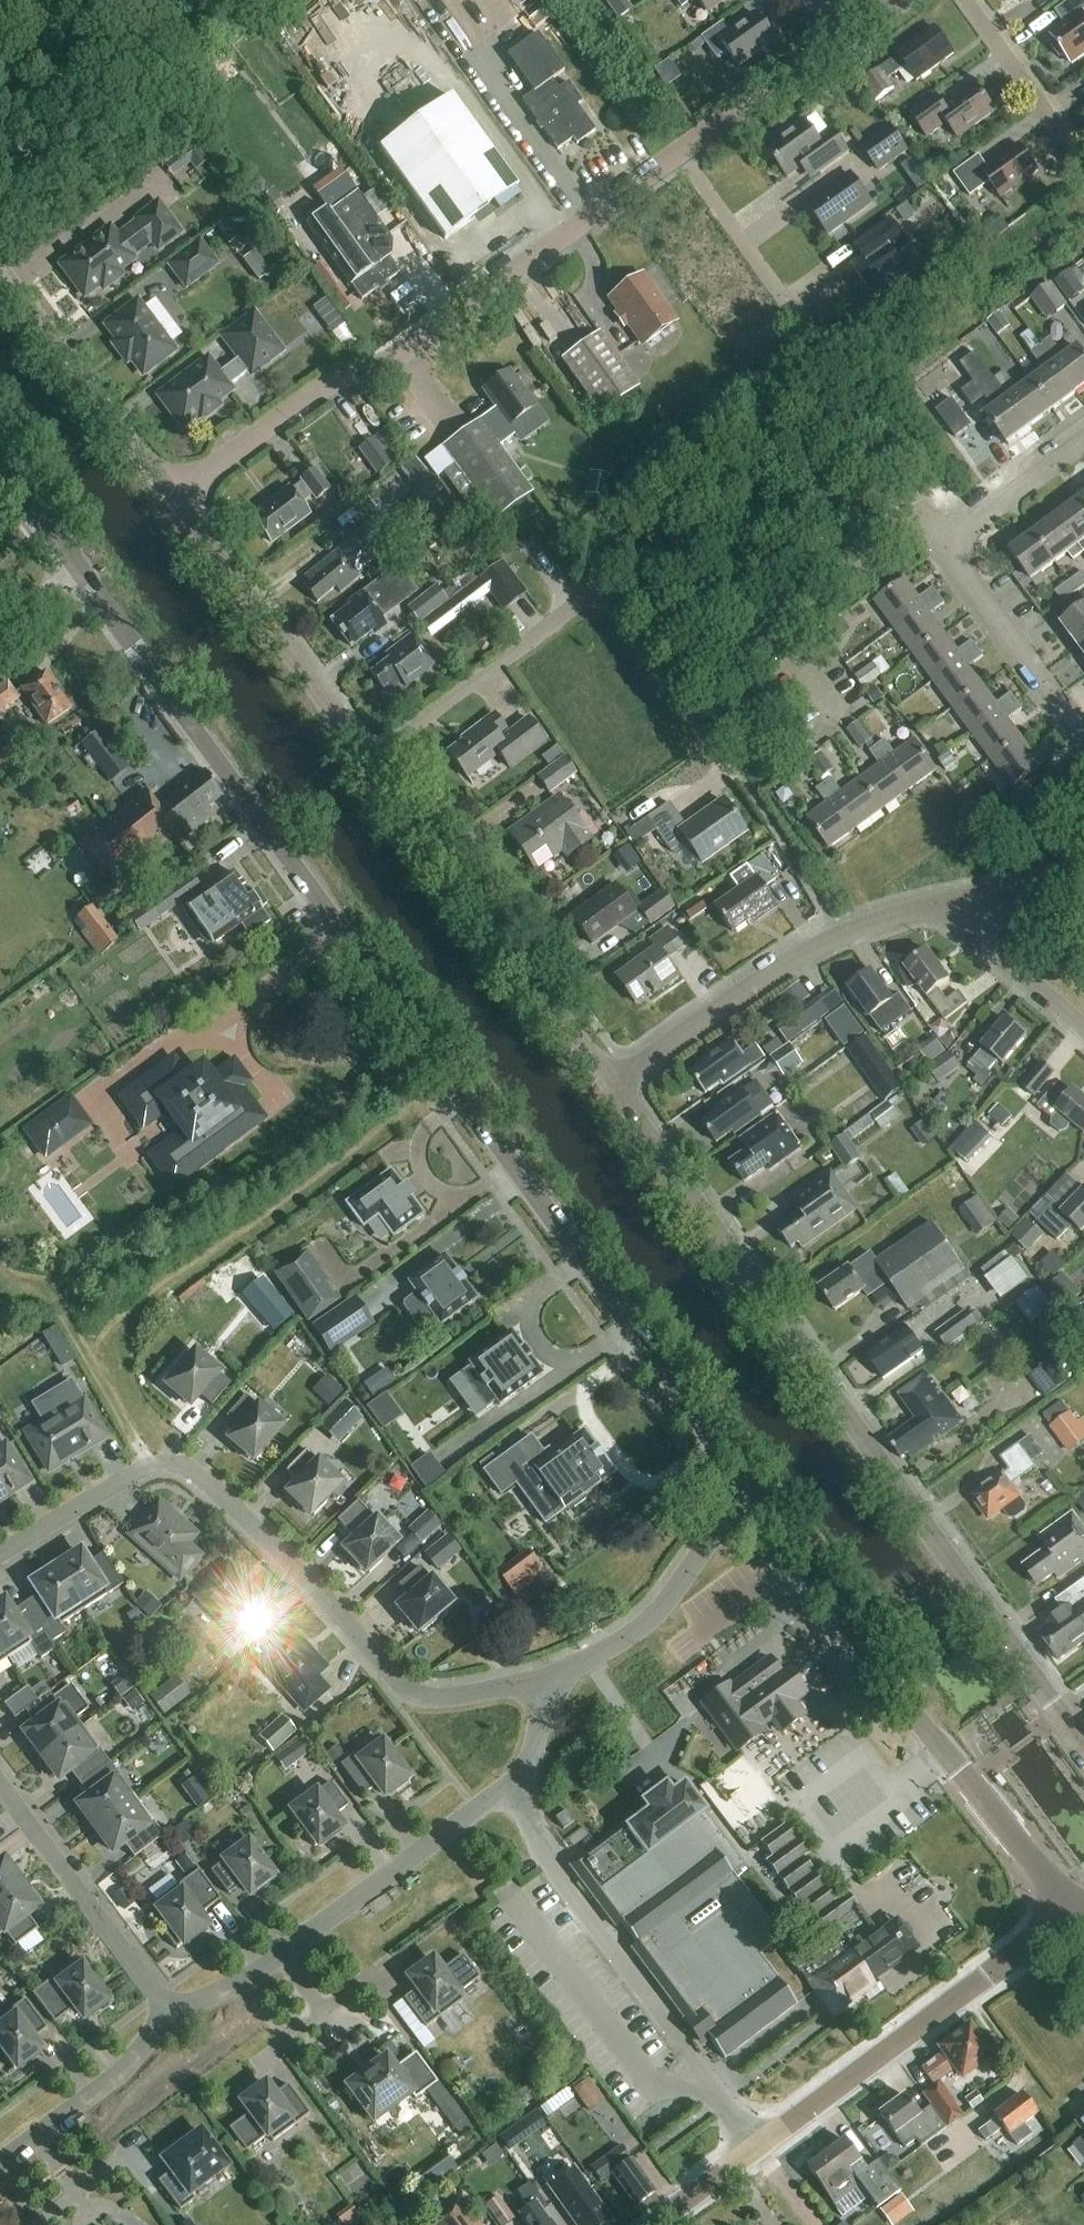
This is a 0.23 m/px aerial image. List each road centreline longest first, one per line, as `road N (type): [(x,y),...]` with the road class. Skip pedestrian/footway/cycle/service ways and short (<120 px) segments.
road 1 (secondary): [(753,1495),(0,461)]
road 2 (residential): [(1083,1739),(610,1086)]
road 3 (residential): [(0,1560),(149,1466),(173,1465),(193,1473),(268,1543),(402,1688),(454,1696),(542,1682)]
road 4 (residential): [(178,496),(321,391),(388,365),(678,160)]
road 5 (residential): [(542,1682),(520,1793),(489,1803),(235,1990),(169,2011)]
road 6 (secondary): [(1071,1912),(943,1754),(753,1495)]
road 7 (unclassified): [(610,1086),(753,983),(837,938),(969,903)]
road 8 (residential): [(610,1086),(370,761)]
road 9 (tertiary): [(758,2148),(1071,1912)]
road 10 (residential): [(370,761),(178,496)]
road 11 (unclassified): [(830,711),(781,642),(784,622),(903,529),(944,545)]
road 12 (residential): [(178,496),(0,262)]
road 13 (residential): [(753,1495),(636,1631),(593,1662),(542,1682)]
road 14 (residential): [(169,2011),(0,1782)]
road 15 (unclassified): [(370,761),(577,609)]
road 16 (unclassified): [(1083,740),(944,545)]
road 17 (track): [(149,1466),(58,1313),(31,1292),(6,1286)]
road 18 (residential): [(169,2011),(128,2072),(0,2169)]
road 19 (unclassified): [(678,160),(813,346)]
road 20 (residential): [(678,160),(840,41)]
road 21 (unclassified): [(1083,155),(972,0)]
road 22 (unclassified): [(944,545),(1083,448)]
road 23 (residential): [(1083,1025),(1010,968),(969,903)]
road 24 (tertiary): [(653,2224),(758,2148)]

